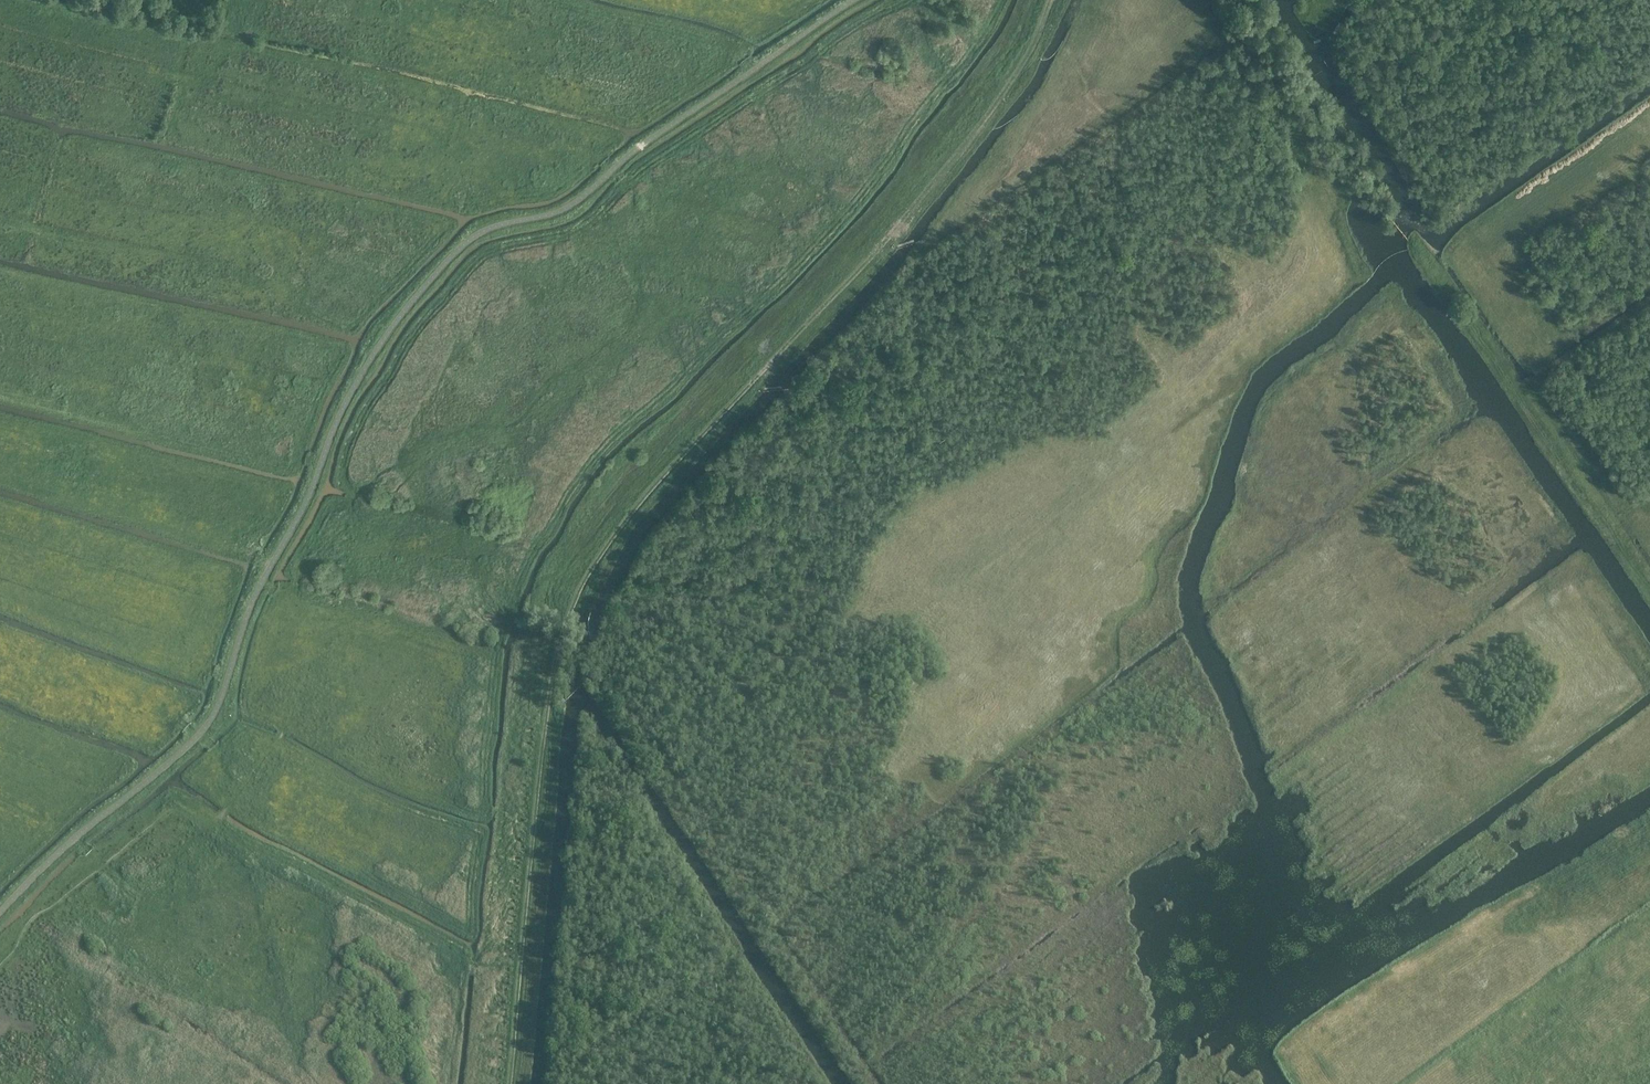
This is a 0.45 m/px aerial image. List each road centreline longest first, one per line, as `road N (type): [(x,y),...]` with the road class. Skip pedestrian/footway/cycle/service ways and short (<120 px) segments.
road 1 (track): [(513,1083),(551,681),(558,641),(586,575),(650,490),(964,150),(1058,0)]

